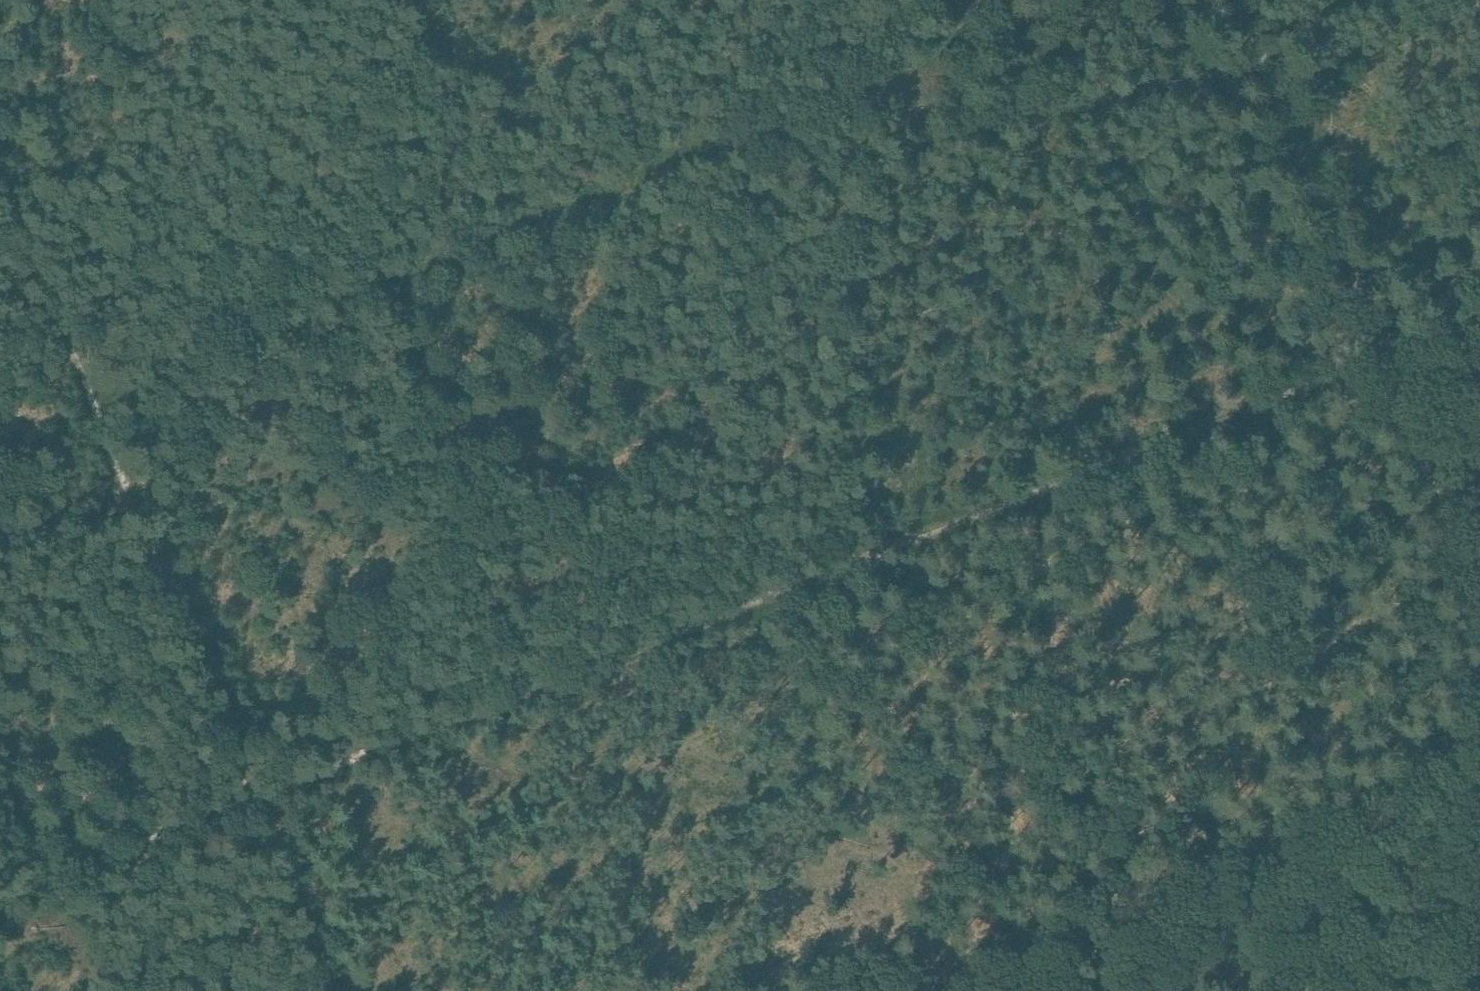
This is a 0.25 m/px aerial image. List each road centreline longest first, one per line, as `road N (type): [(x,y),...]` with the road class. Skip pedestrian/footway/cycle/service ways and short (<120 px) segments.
road 1 (track): [(1385,366),(969,515)]

